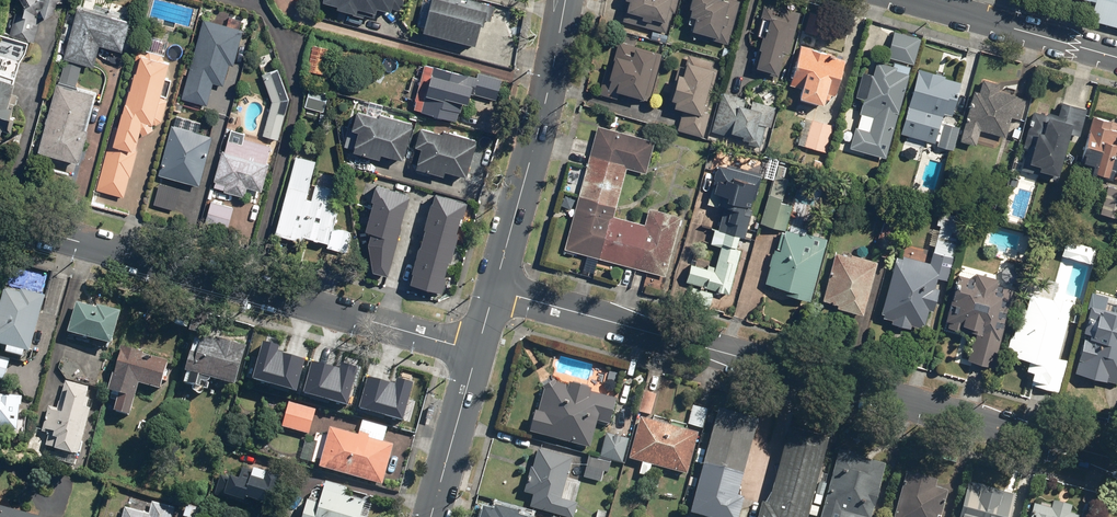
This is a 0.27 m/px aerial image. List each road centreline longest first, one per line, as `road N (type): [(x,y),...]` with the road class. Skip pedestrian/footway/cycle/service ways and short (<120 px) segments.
road 1 (tertiary): [(1116,460),(494,291)]
road 2 (tertiary): [(476,352),(0,220)]
road 3 (secondary): [(494,291),(565,0)]
road 4 (residential): [(913,0),(1116,57)]
road 5 (secondary): [(430,516),(476,352)]

